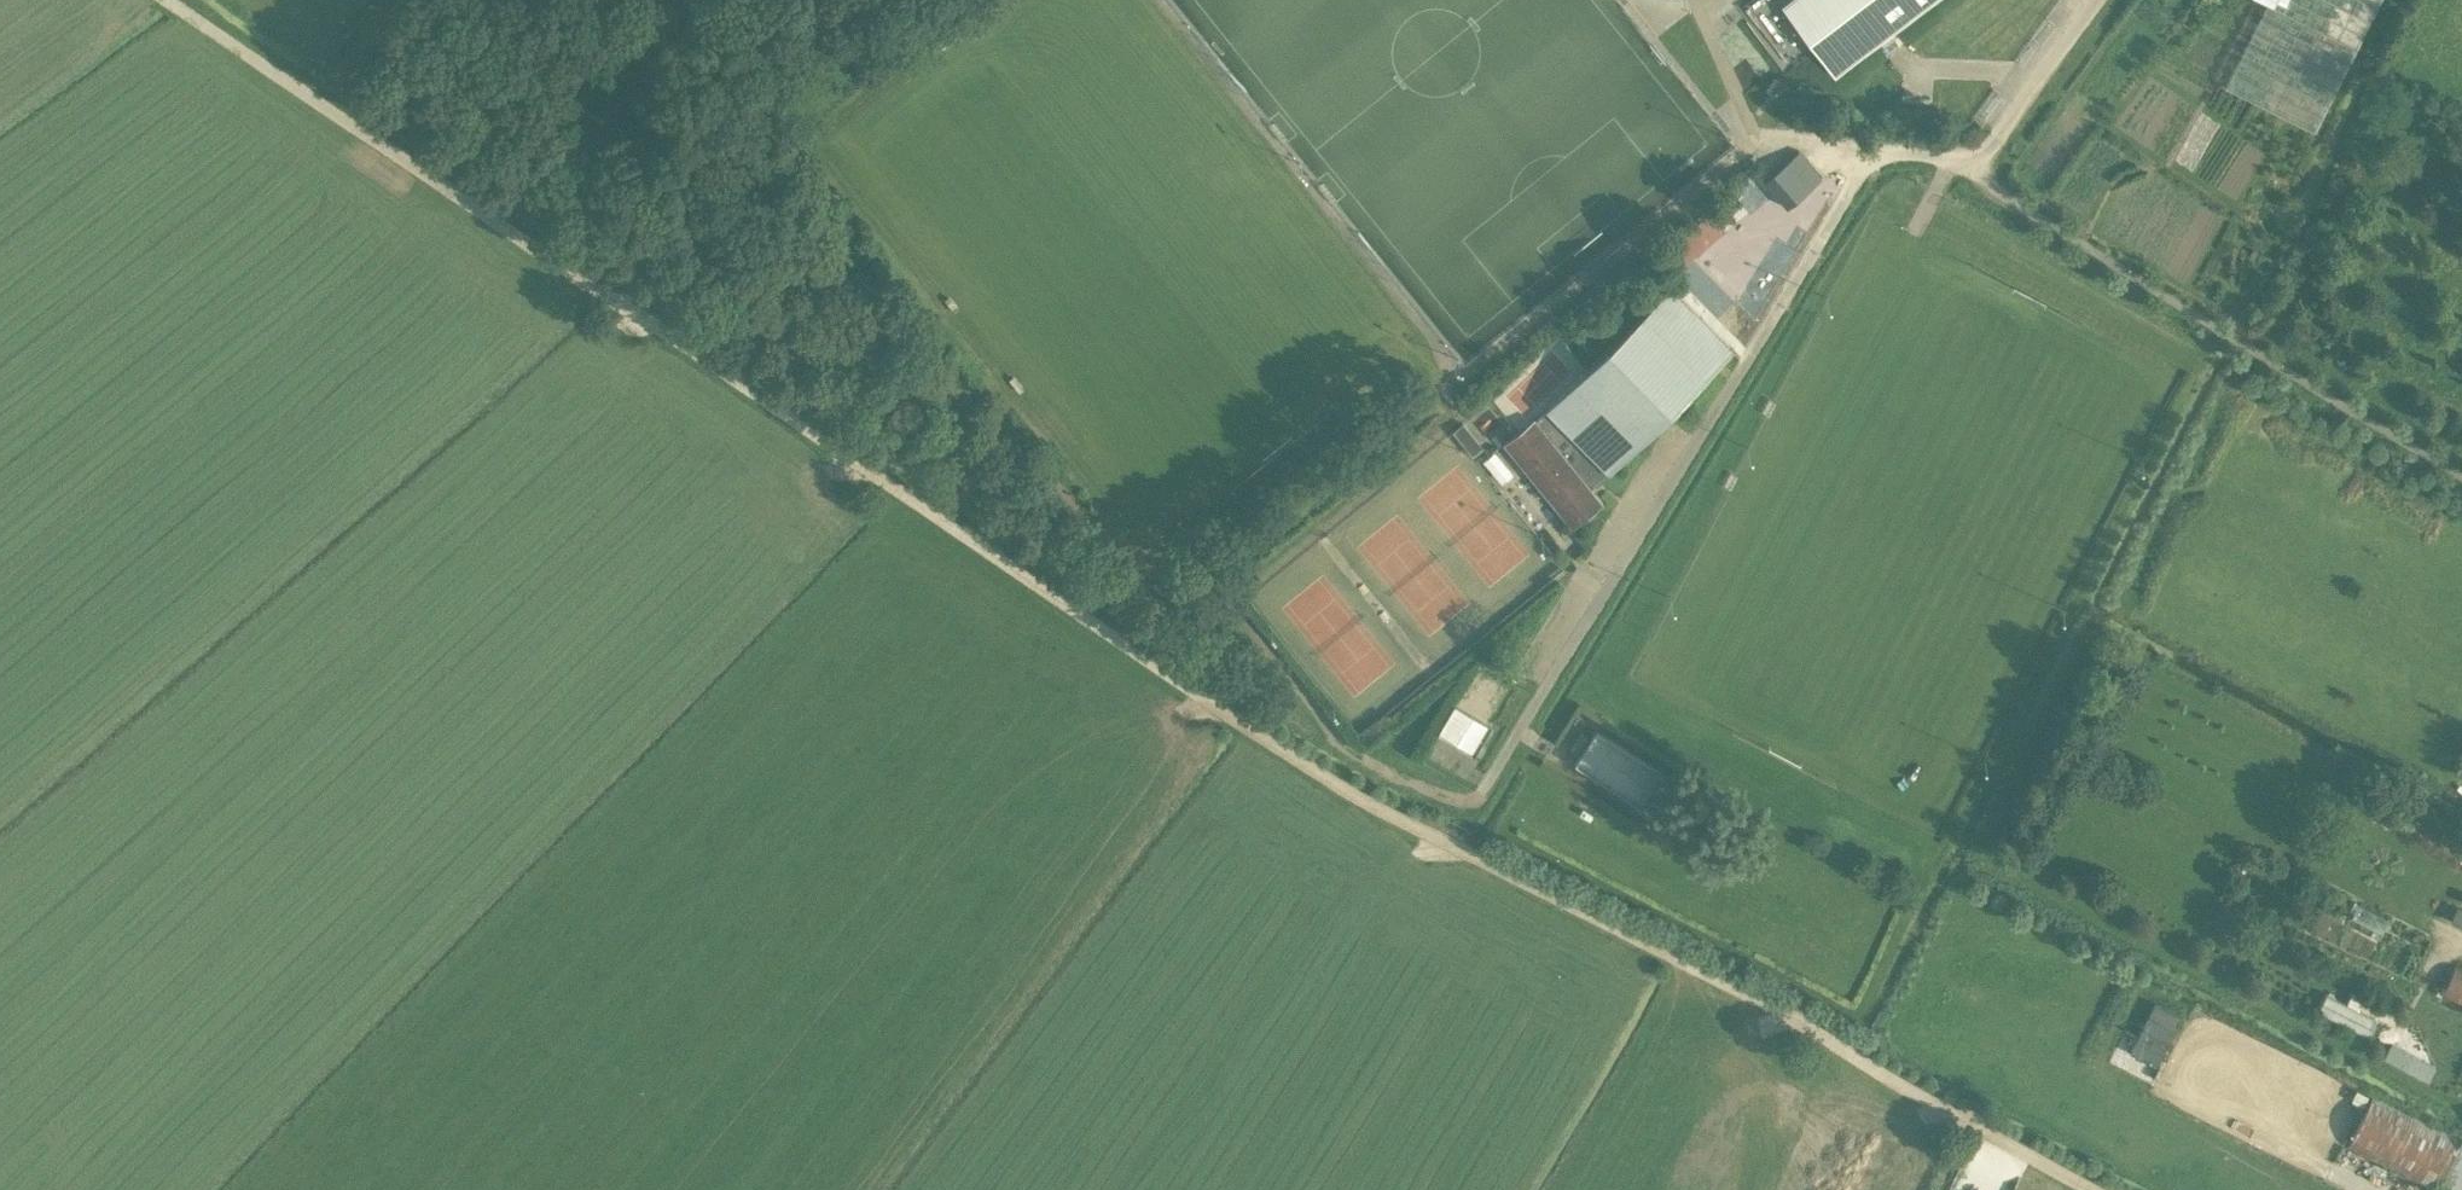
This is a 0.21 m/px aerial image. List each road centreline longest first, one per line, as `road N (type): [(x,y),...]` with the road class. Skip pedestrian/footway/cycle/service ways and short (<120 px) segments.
road 1 (unclassified): [(2092,0),(1977,164),(1897,151),(1865,166),(1483,789)]

